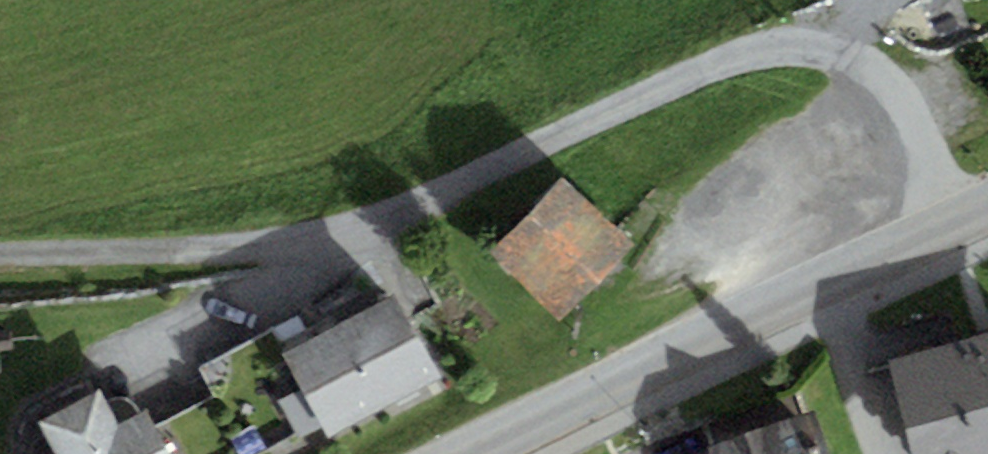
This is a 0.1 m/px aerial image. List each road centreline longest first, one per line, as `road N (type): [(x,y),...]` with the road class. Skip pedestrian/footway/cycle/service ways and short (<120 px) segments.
road 1 (track): [(0,253),(287,246),(350,231),(724,60),(789,45),(828,51),(893,87),(959,223)]
road 2 (tertiary): [(494,453),(987,212)]

